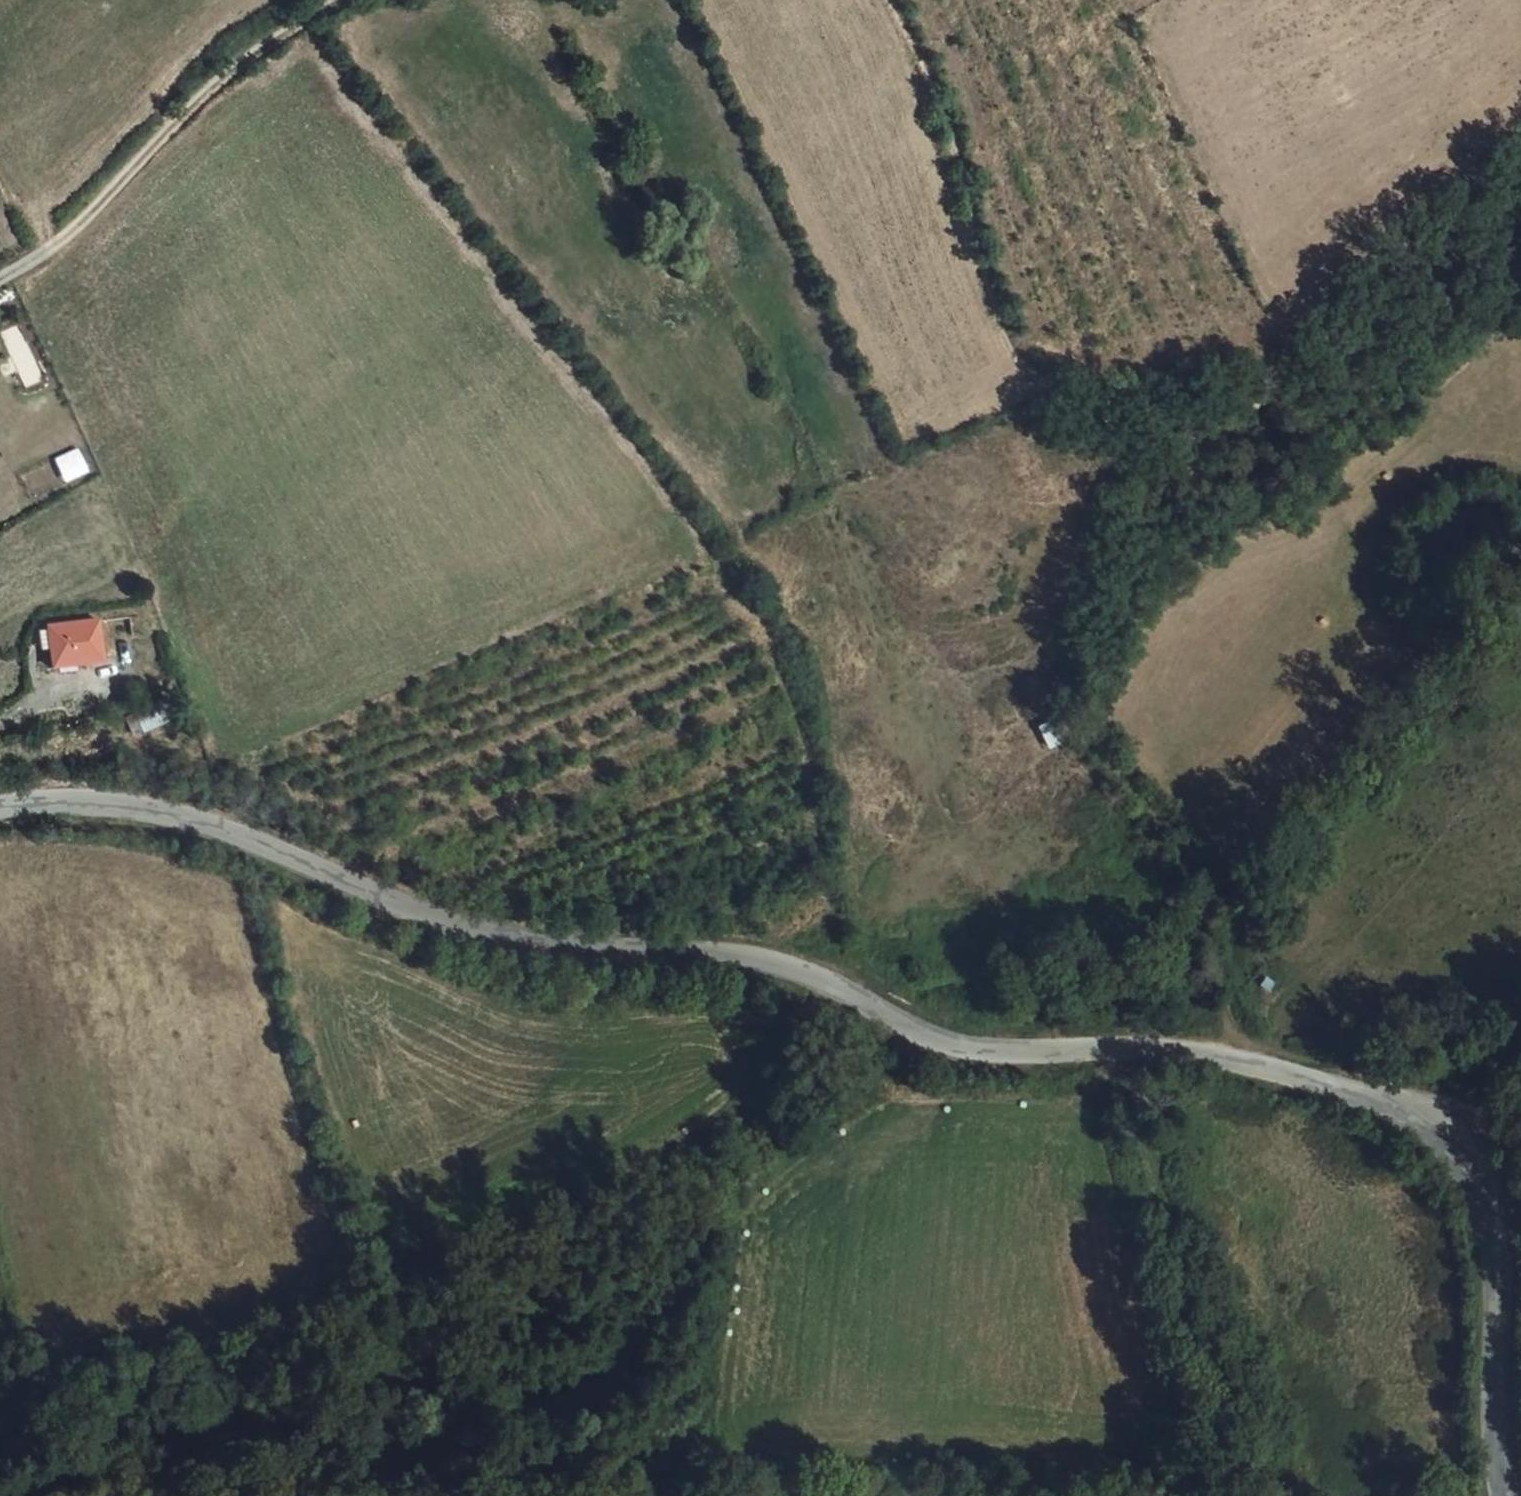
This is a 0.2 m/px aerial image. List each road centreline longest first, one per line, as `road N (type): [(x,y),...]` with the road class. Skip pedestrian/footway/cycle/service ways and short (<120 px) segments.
road 1 (unclassified): [(0,817),(75,812),(207,835),(525,950),(752,960),(844,991),(902,1026),(1001,1058),(1145,1051),(1328,1084),(1413,1117),(1453,1152),(1487,1233),(1488,1383),(1503,1495)]
road 2 (track): [(1157,1054),(1198,1294),(1237,1448),(1233,1495)]
road 3 (track): [(317,0),(213,72),(68,225),(0,273)]

